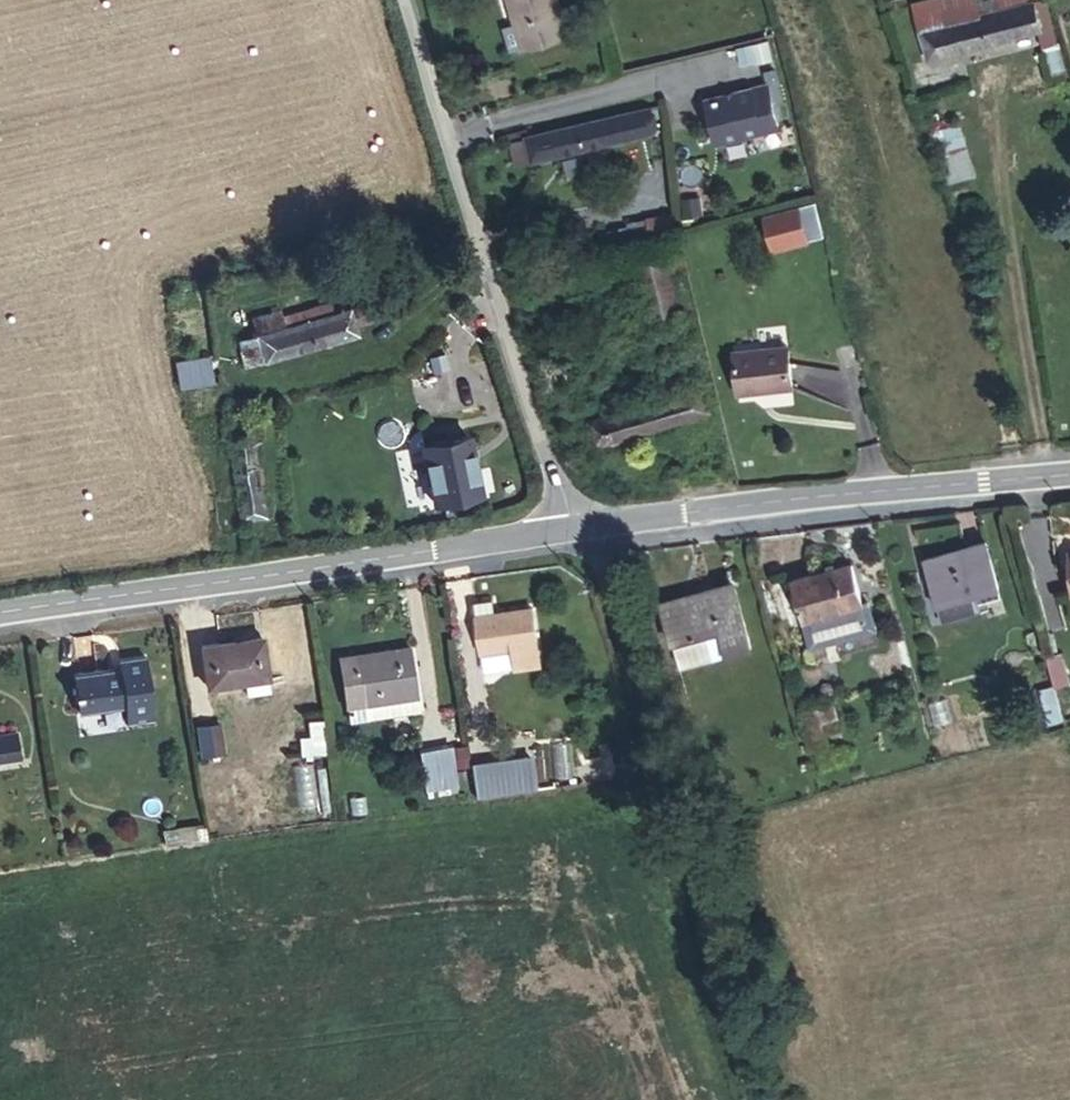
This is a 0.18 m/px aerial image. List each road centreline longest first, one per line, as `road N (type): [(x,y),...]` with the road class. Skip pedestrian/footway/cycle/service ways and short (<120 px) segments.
road 1 (track): [(750,1099),(657,763),(569,532)]
road 2 (tertiary): [(569,532),(0,616)]
road 3 (residential): [(569,532),(407,0)]
road 4 (tertiary): [(1069,474),(569,532)]

